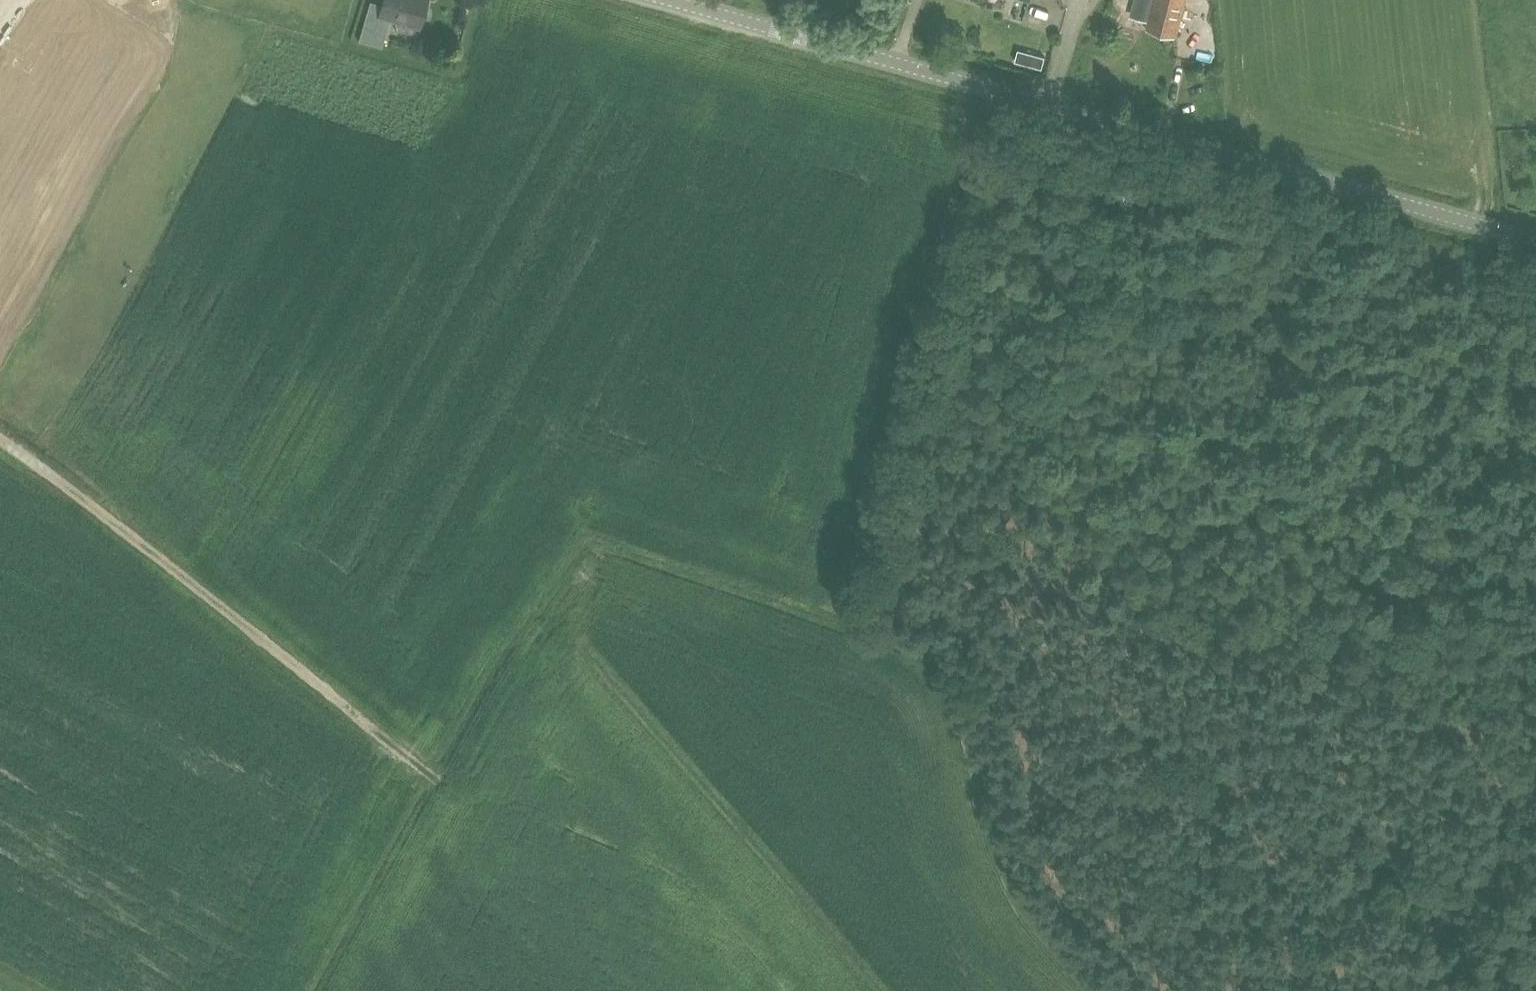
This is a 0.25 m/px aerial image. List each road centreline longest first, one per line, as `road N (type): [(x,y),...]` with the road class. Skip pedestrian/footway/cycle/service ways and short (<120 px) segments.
road 1 (tertiary): [(1535,241),(666,0)]

